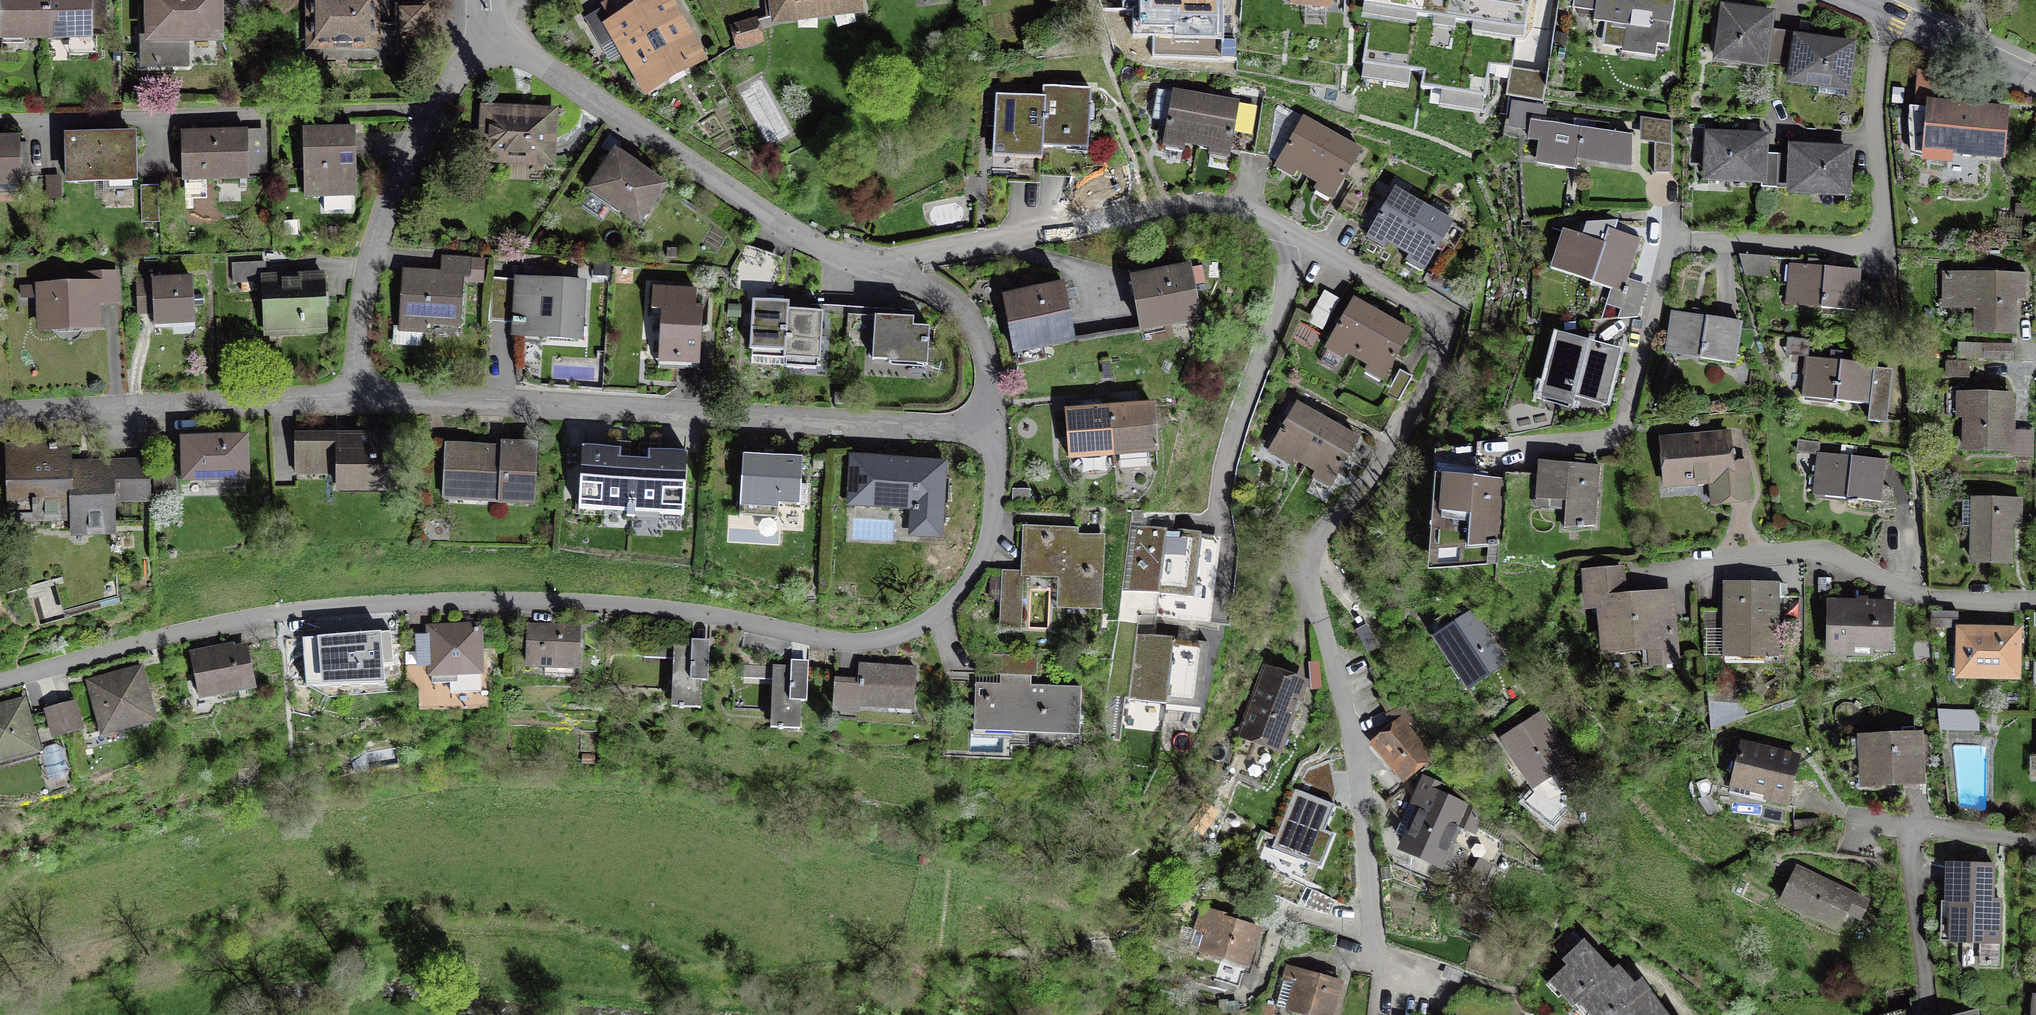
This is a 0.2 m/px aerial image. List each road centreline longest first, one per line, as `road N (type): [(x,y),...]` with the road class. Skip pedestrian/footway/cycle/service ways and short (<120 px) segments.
road 1 (residential): [(0,683),(250,620),(442,600),(658,606),(872,644),(935,618),(972,574),(996,504),(993,426)]
road 2 (residential): [(1301,240),(1440,316),(1449,329),(1404,434),(1322,534),(1310,574),(1358,765),(1379,972)]
road 3 (residential): [(1882,13),(1874,109),(1881,235),(1856,246),(1675,246),(1617,436),(1493,451)]
road 4 (residential): [(357,392),(993,426)]
road 5 (residential): [(867,262),(1199,204),(1255,214),(1301,240)]
road 6 (residential): [(867,262),(811,243),(489,29)]
road 7 (residential): [(489,29),(433,109),(376,239),(357,392)]
road 8 (residential): [(2035,599),(1928,598),(1822,550),(1716,558),(1661,575)]
road 9 (residential): [(1301,240),(1225,471),(1210,609)]
road 10 (residential): [(0,414),(357,392)]
road 11 (residential): [(2035,841),(1904,825),(1929,994)]
road 12 (residential): [(993,426),(982,342),(971,321),(941,293),(867,262)]
road 13 (tertiary): [(2035,83),(1882,13)]

